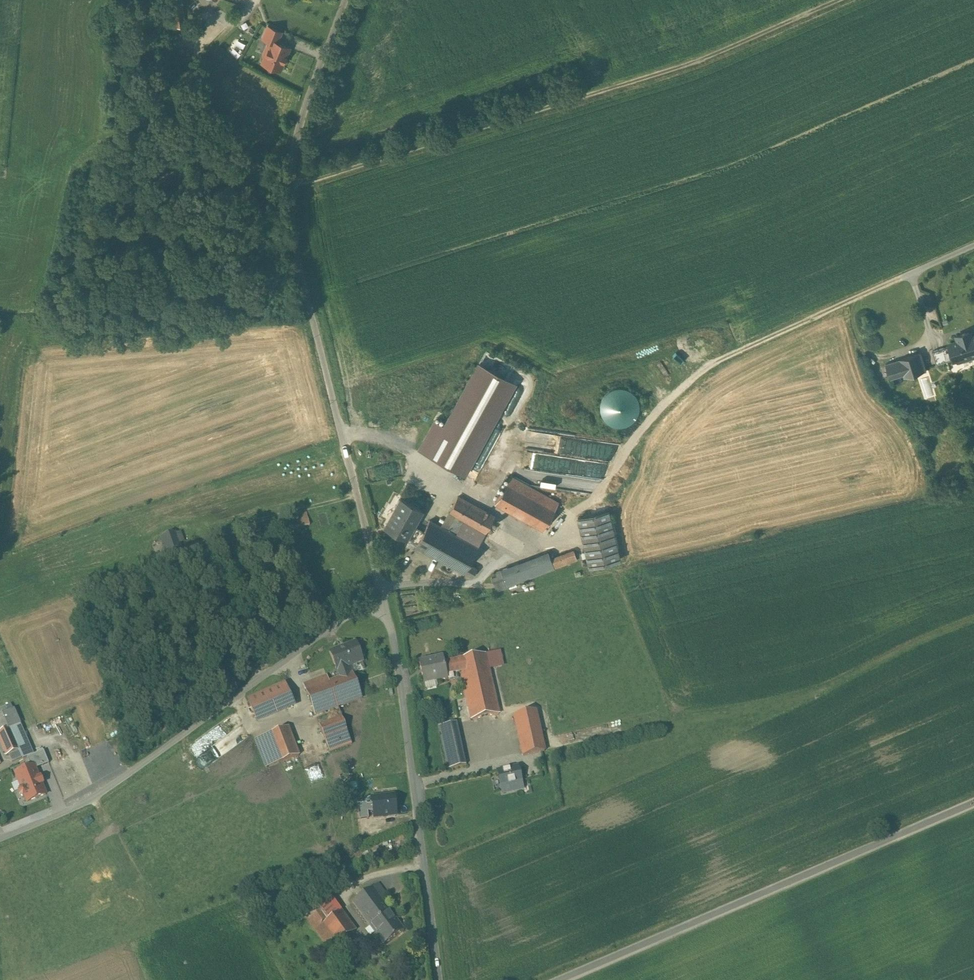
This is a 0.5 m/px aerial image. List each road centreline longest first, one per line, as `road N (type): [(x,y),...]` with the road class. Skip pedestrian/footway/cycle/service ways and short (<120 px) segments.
road 1 (unclassified): [(345,0),(302,117),(290,182),(294,248),(380,595)]
road 2 (track): [(290,182),(719,52),(838,0)]
road 3 (unclassified): [(0,838),(95,797),(380,595)]
road 4 (unclassified): [(559,979),(973,802)]
road 5 (track): [(855,298),(700,371),(635,435),(606,490),(556,532)]
road 6 (unclassified): [(380,595),(400,673),(440,979)]
road 7 (track): [(973,618),(803,698),(679,723)]
road 8 (track): [(358,495),(195,543)]
road 9 (track): [(258,678),(195,543)]
road 10 (track): [(545,755),(679,723)]

